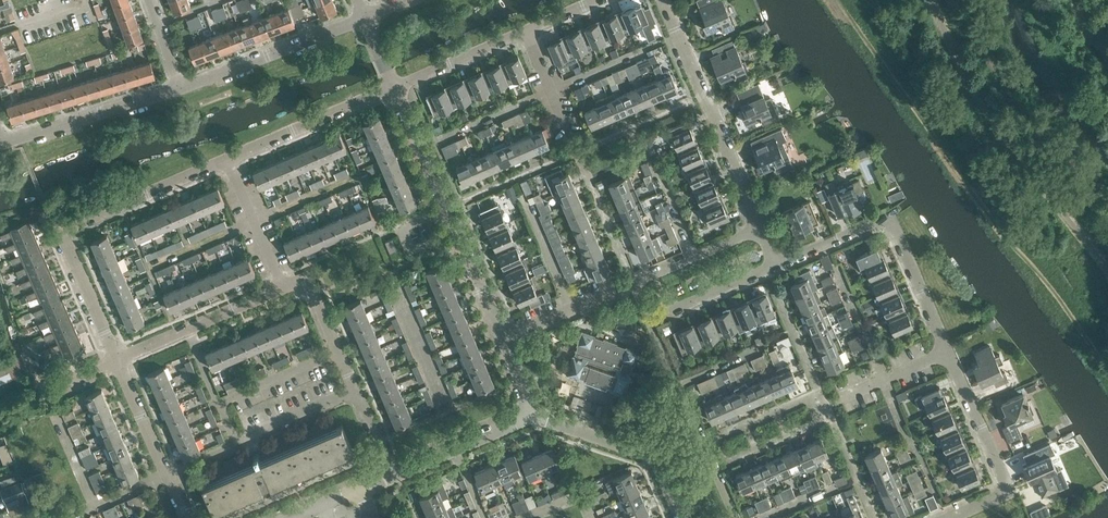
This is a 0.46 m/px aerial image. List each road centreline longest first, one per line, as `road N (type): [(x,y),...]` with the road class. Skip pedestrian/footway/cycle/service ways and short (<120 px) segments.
road 1 (residential): [(118,365),(63,237),(227,162)]
road 2 (residential): [(505,343),(395,88)]
road 3 (residential): [(950,354),(884,221),(779,266)]
road 4 (residential): [(632,286),(731,517)]
road 5 (residential): [(763,228),(662,0)]
road 6 (residential): [(951,517),(1000,494),(1003,485),(950,354)]
road 7 (residential): [(0,142),(184,85)]
road 8 (residential): [(184,85),(364,18)]
road 9 (residential): [(537,415),(652,456),(685,517)]
road 10 (residential): [(94,504),(51,399),(118,365)]
road 11 (residential): [(227,162),(395,88)]
road 12 (residential): [(632,286),(763,228)]
road 13 (residential): [(526,31),(395,88)]
road 14 (residential): [(282,291),(227,162)]
road 15 (residential): [(505,343),(632,286)]
road 16 (residential): [(231,451),(353,398)]
road 17 (residential): [(332,354),(211,402)]
road 18 (residential): [(936,497),(886,380)]
road 19 (residential): [(165,477),(118,365)]

